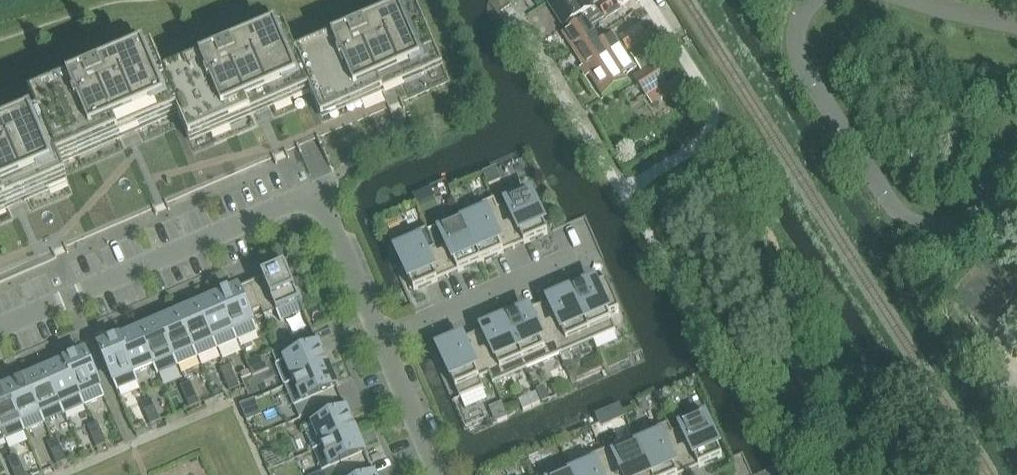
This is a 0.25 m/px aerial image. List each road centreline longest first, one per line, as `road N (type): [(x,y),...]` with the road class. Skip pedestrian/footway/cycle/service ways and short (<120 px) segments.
road 1 (residential): [(382,338),(319,194),(0,329)]
road 2 (residential): [(382,338),(587,250)]
road 3 (residential): [(440,474),(382,338)]

